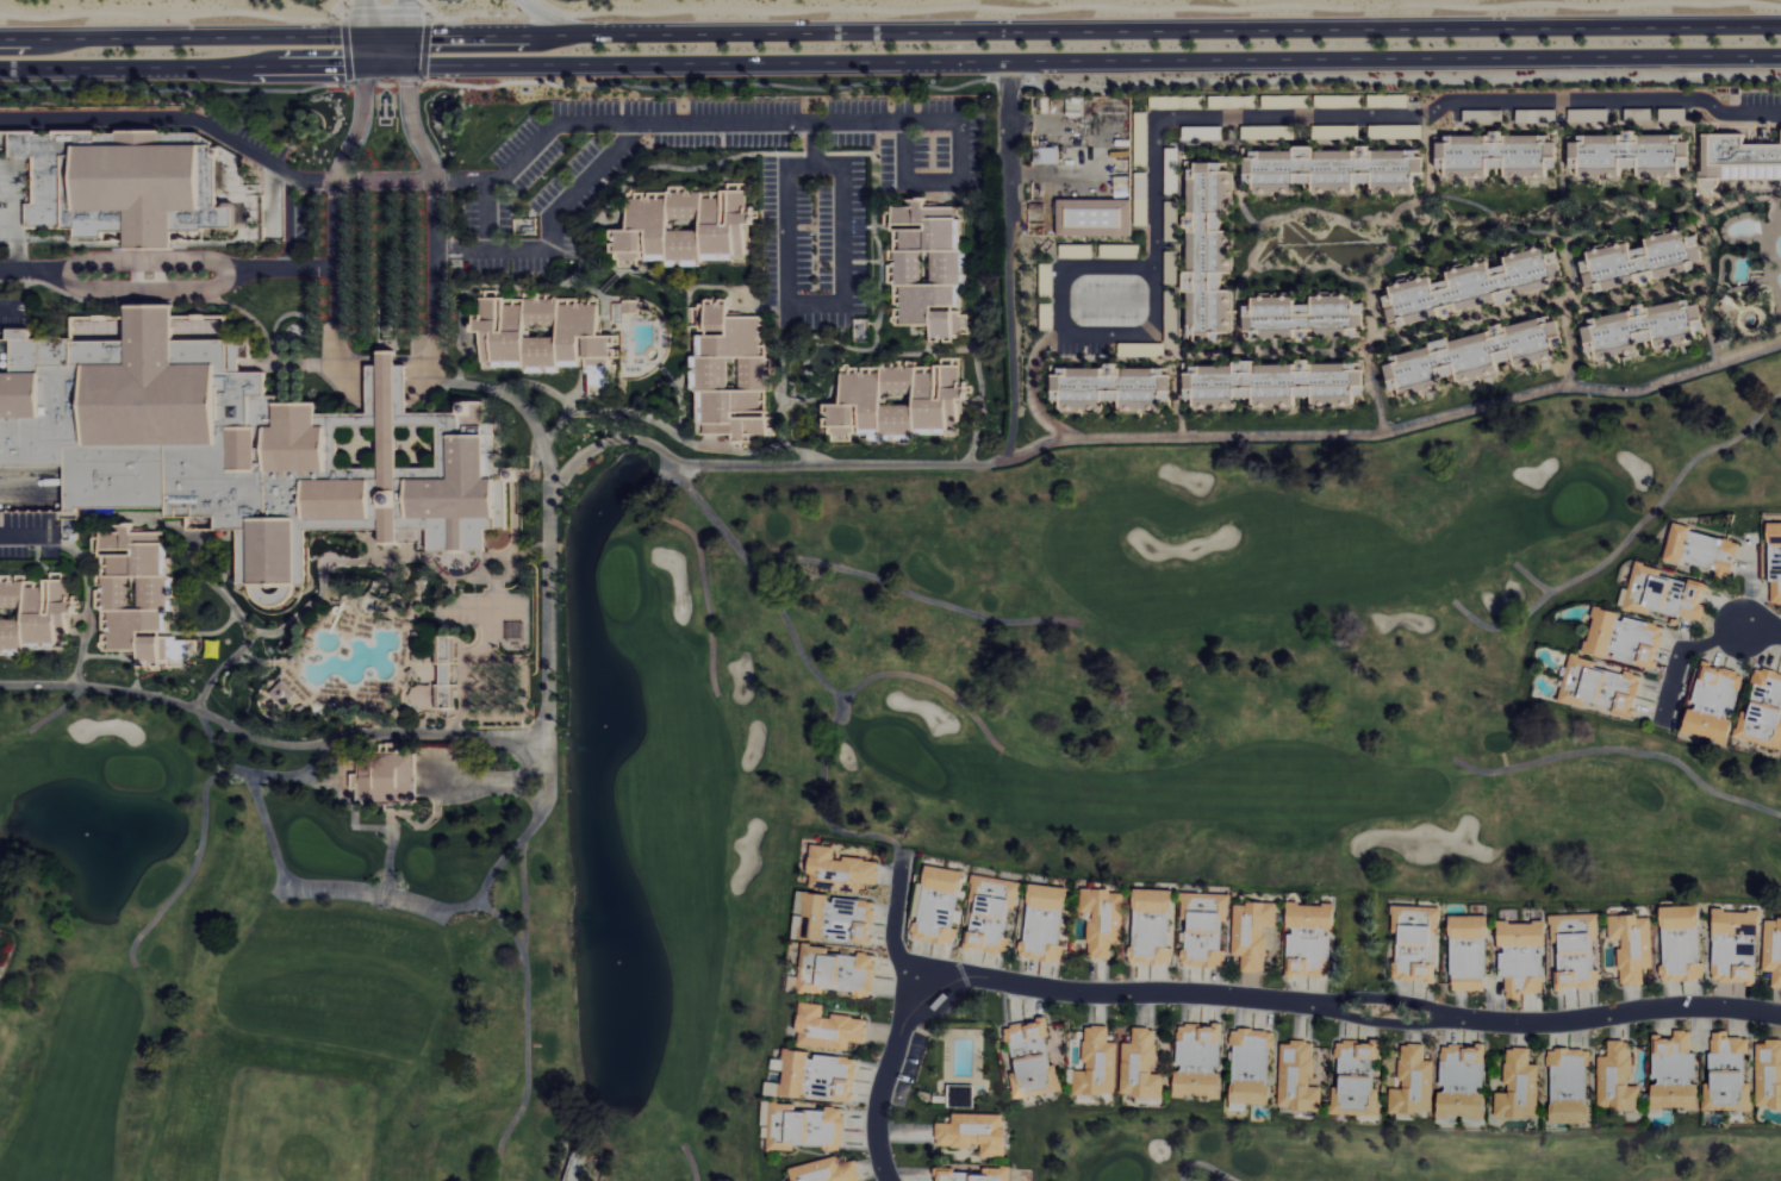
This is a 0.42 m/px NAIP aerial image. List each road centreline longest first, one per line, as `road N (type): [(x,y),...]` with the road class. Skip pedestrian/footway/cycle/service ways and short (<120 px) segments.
road 1 (secondary): [(1780,26),(0,39)]
road 2 (secondary): [(0,67),(1780,57)]
road 3 (residential): [(1780,113),(1725,112),(1679,99),(1455,101),(1412,117),(1157,118),(1154,333),(1060,335),(1036,352),(1033,365),(1039,413),(1073,438)]
road 4 (residential): [(930,996),(966,983),(1540,1023),(1712,1007),(1780,1017)]
road 5 (residential): [(892,1180),(880,1155),(878,1113),(898,1046),(930,996)]
road 6 (residential): [(1060,335),(1060,264),(1154,265)]
road 7 (residential): [(930,996),(895,939),(901,848)]
road 8 (residential): [(1665,723),(1682,652),(1742,625)]

